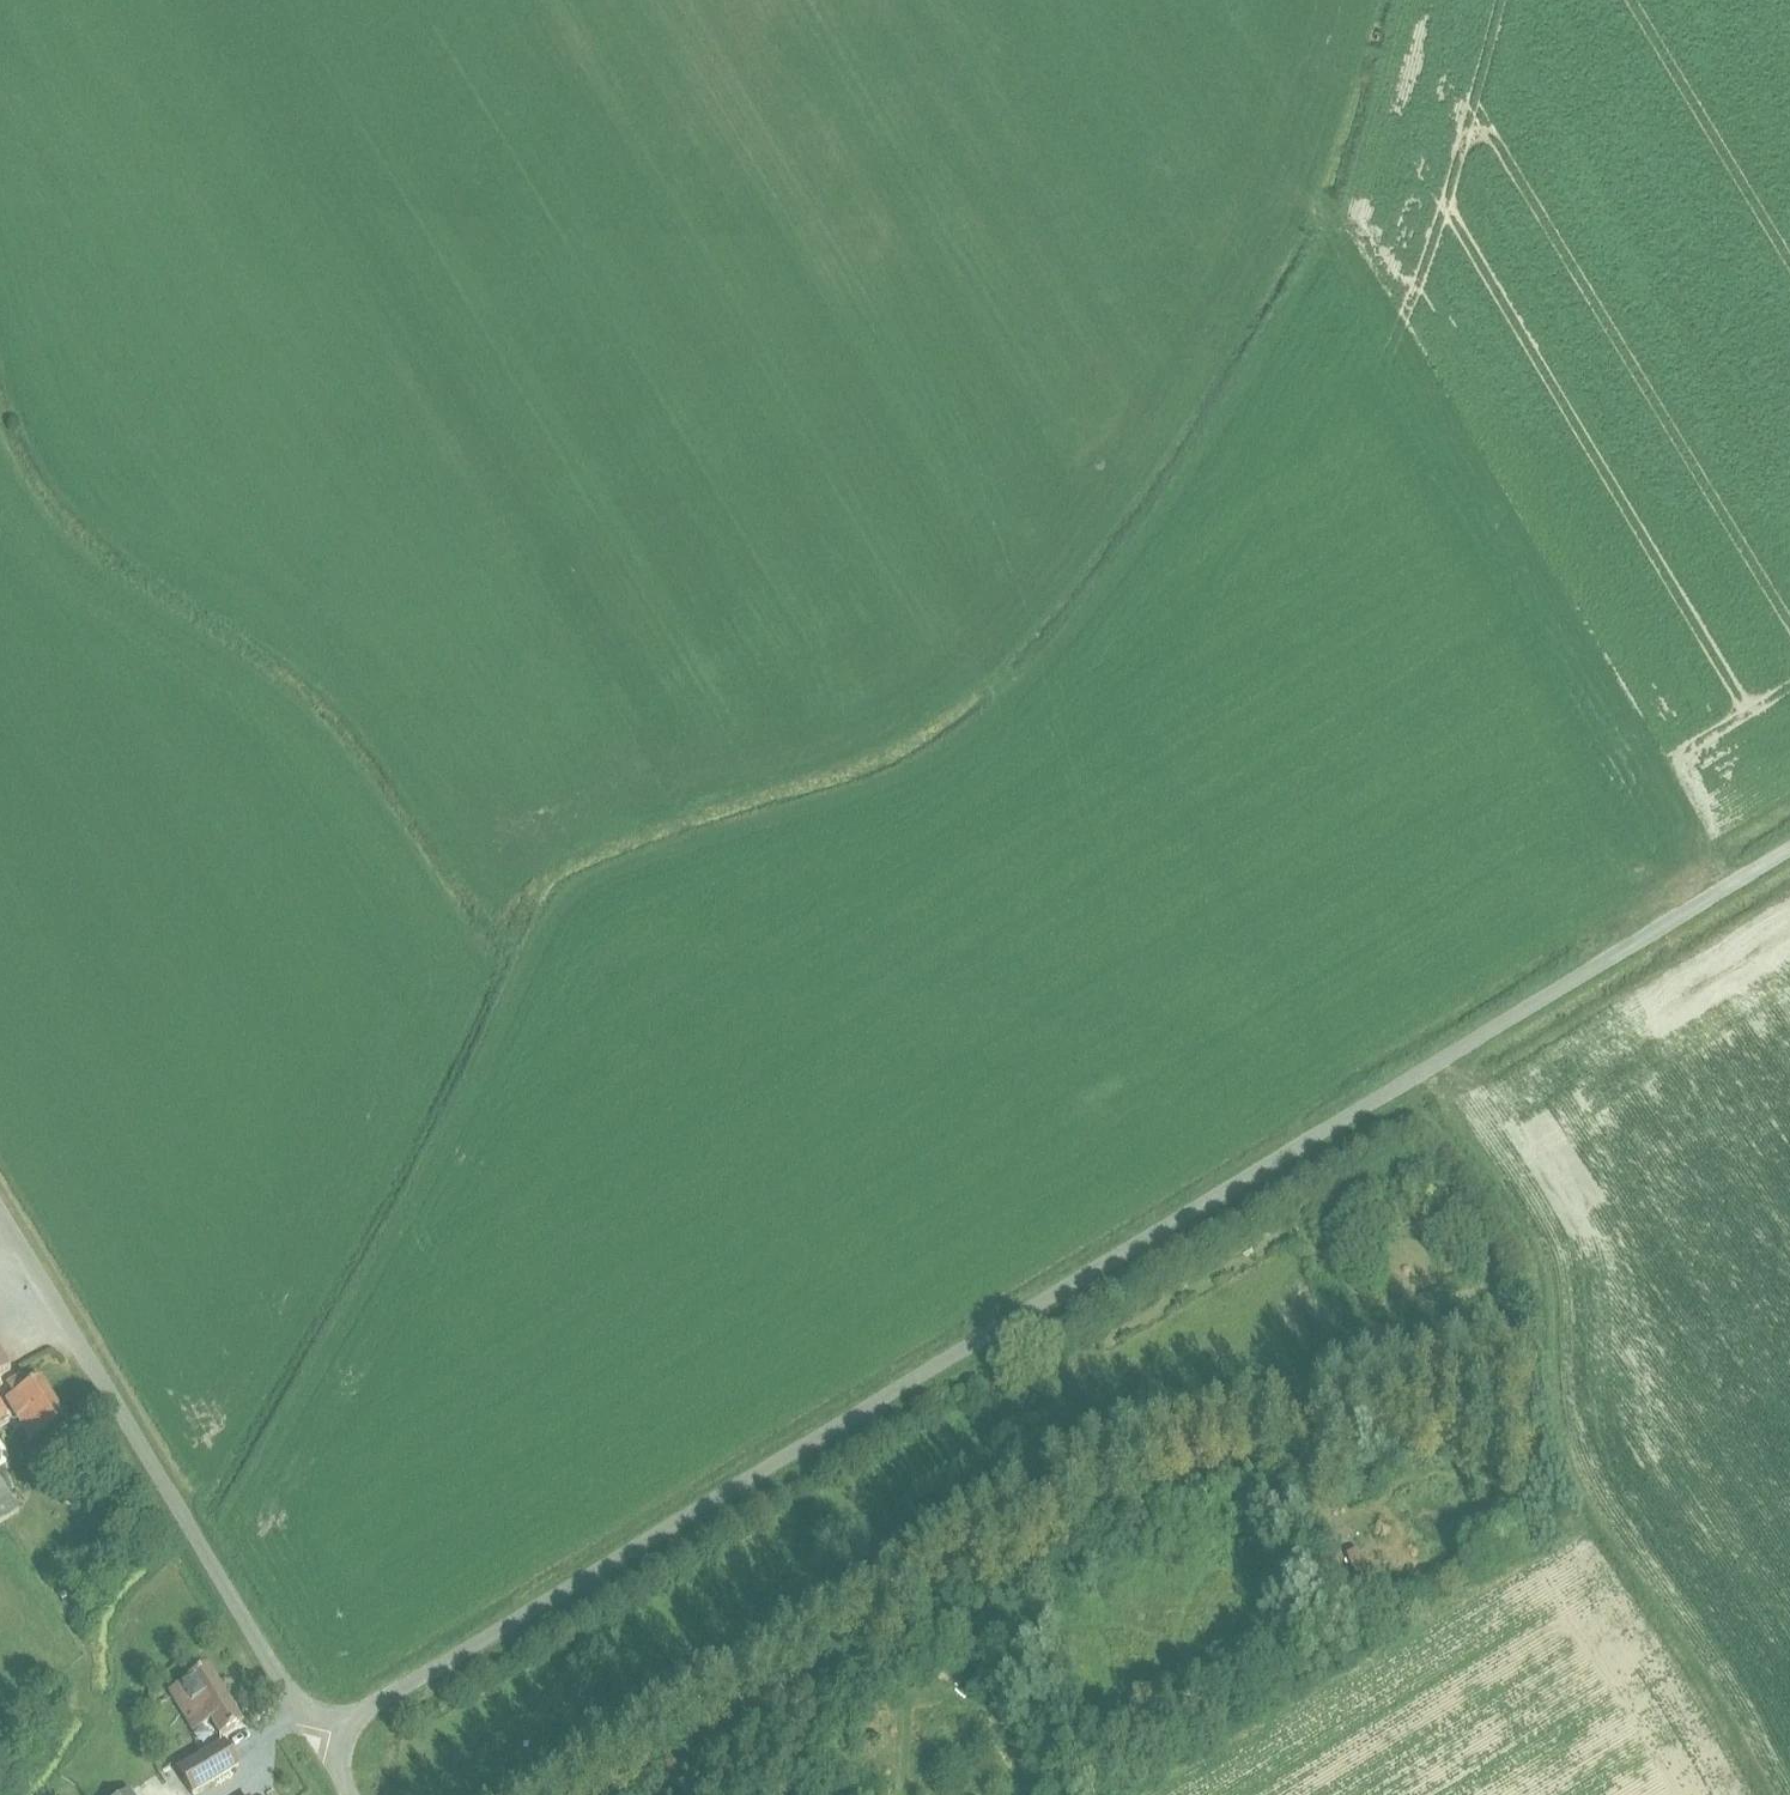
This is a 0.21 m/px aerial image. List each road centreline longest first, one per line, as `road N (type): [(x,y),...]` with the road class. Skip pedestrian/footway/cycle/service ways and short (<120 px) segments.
road 1 (unclassified): [(318,1738),(1789,849)]
road 2 (unclassified): [(318,1738),(0,1213)]

